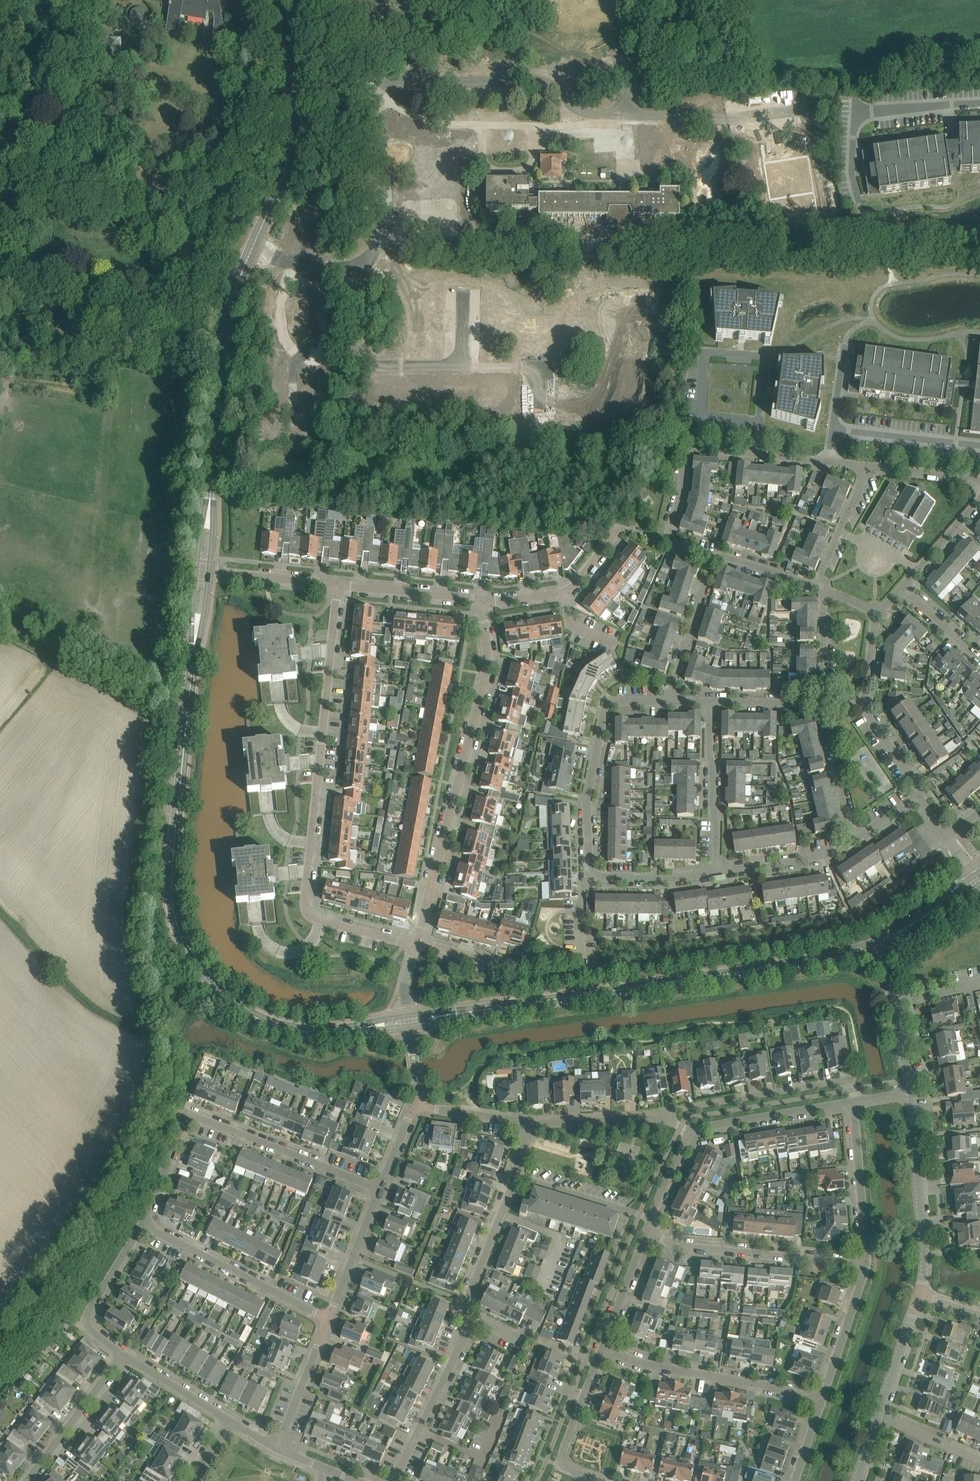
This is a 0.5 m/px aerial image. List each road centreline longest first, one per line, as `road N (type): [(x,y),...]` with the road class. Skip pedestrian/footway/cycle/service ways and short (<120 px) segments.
road 1 (secondary): [(209,512),(238,283),(290,140),(277,0)]
road 2 (residential): [(416,943),(311,917),(305,903),(338,585)]
road 3 (secondary): [(879,942),(805,962),(443,1016)]
road 4 (secondary): [(205,978),(181,937),(172,882),(197,629)]
road 5 (residential): [(416,943),(486,678),(483,600)]
road 6 (residential): [(381,1191),(188,1117),(142,1225)]
road 7 (residential): [(821,1403),(602,1348)]
road 8 (residential): [(867,1265),(686,1247),(646,1233)]
road 9 (residential): [(330,1320),(142,1225)]
road 10 (residential): [(918,1294),(924,1253),(910,1093)]
road 11 (residential): [(847,1081),(679,1107),(665,1118)]
road 12 (secondary): [(367,1026),(274,1025),(205,978)]
road 13 (residential): [(590,875),(587,801),(612,702)]
road 14 (residential): [(394,1480),(466,1321)]
road 15 (residential): [(869,466),(700,448)]
road 16 (residential): [(717,871),(709,702)]
road 17 (residential): [(691,1132),(854,1101)]
road 18 (residential): [(867,1265),(854,1101)]
road 19 (residential): [(26,1480),(123,1354)]
road 20 (residential): [(466,1321),(515,1176)]
road 21 (residential): [(666,702),(712,558)]
road 22 (residential): [(712,558),(669,538),(685,455),(700,448)]
road 23 (residential): [(586,1477),(562,1455),(602,1348)]
road 24 (residential): [(483,600),(338,585)]
road 25 (residential): [(821,1403),(867,1265)]
road 26 (residential): [(651,1218),(515,1176)]
road 27 (residential): [(852,842),(823,704)]
road 28 (residential): [(717,871),(832,855),(852,842)]
road 29 (residential): [(330,1320),(381,1191)]
road 30 (residential): [(277,1448),(330,1320)]
road 31 (residential): [(529,1123),(665,1118)]
road 32 (residential): [(338,585),(208,572)]
road 33 (residential): [(821,584),(869,466)]
road 34 (residential): [(590,875),(717,871)]
road 35 (residential): [(878,1414),(918,1294)]
road 36 (residential): [(229,1419),(123,1354)]
road 37 (residential): [(602,1348),(646,1233)]

